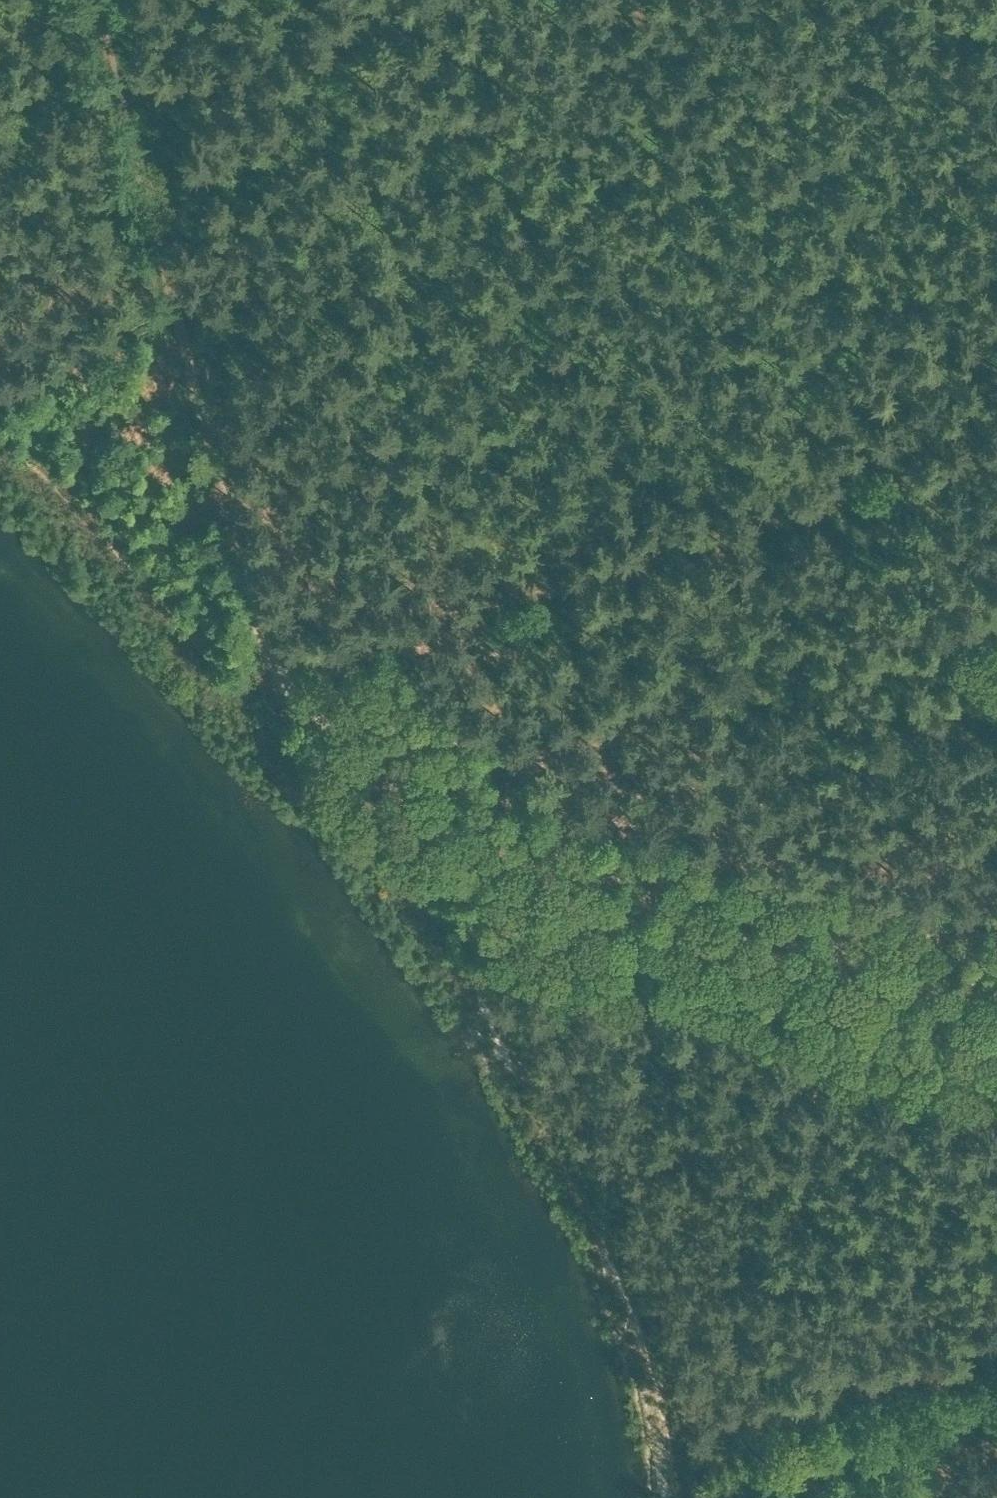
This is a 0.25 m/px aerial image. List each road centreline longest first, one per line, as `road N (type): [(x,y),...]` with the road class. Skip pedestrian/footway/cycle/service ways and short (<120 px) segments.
road 1 (track): [(94,0),(246,604),(296,697),(547,886),(609,909),(996,1005)]

